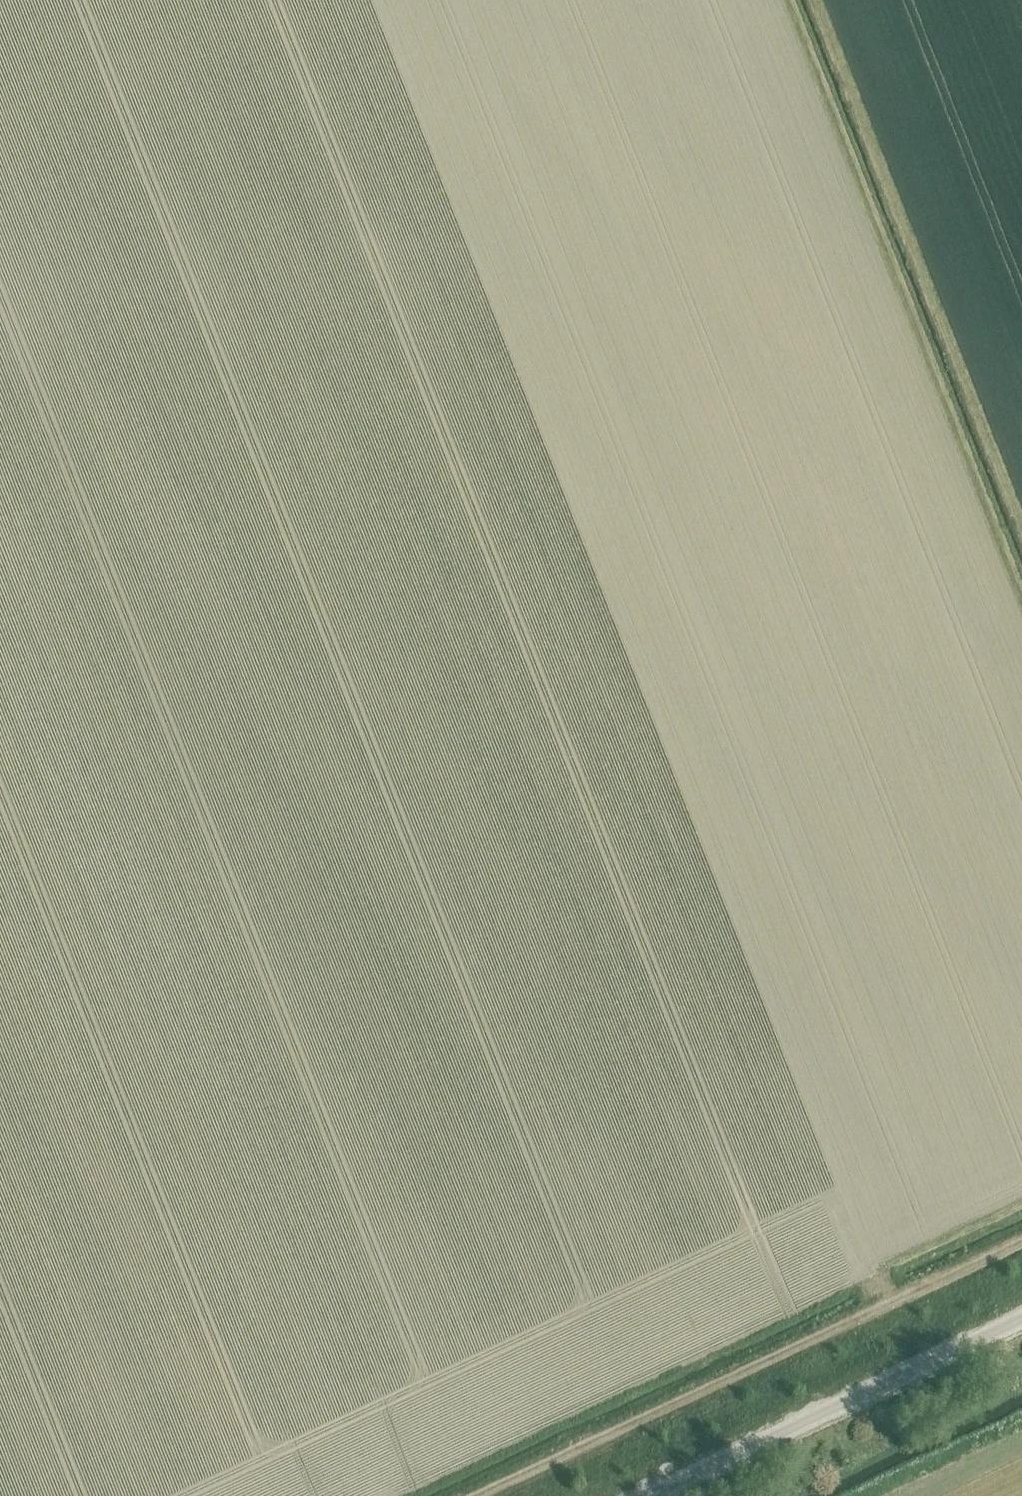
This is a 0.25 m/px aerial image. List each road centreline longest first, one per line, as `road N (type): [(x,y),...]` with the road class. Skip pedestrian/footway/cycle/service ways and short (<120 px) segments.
road 1 (unclassified): [(645,1495),(1021,1318)]

